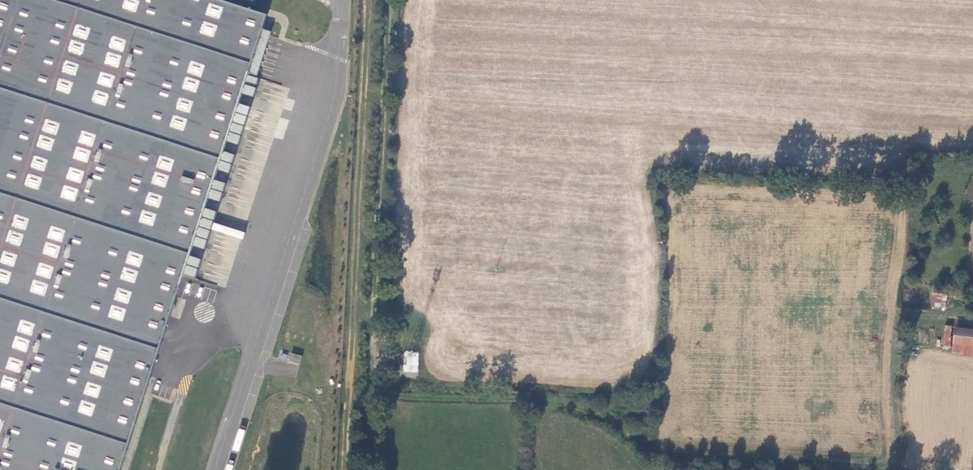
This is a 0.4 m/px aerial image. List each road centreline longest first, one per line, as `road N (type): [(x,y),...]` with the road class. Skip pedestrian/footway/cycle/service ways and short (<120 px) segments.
road 1 (track): [(393,0),(369,469)]

